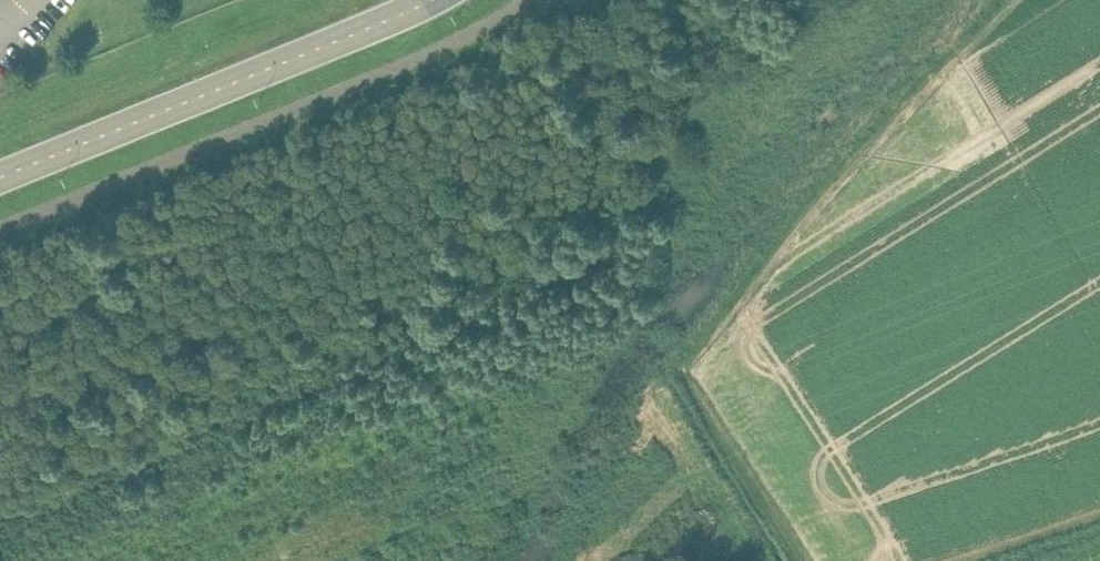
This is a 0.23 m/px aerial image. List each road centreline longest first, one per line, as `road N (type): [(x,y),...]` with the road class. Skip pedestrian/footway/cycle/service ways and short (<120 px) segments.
road 1 (unclassified): [(0,179),(453,0)]

